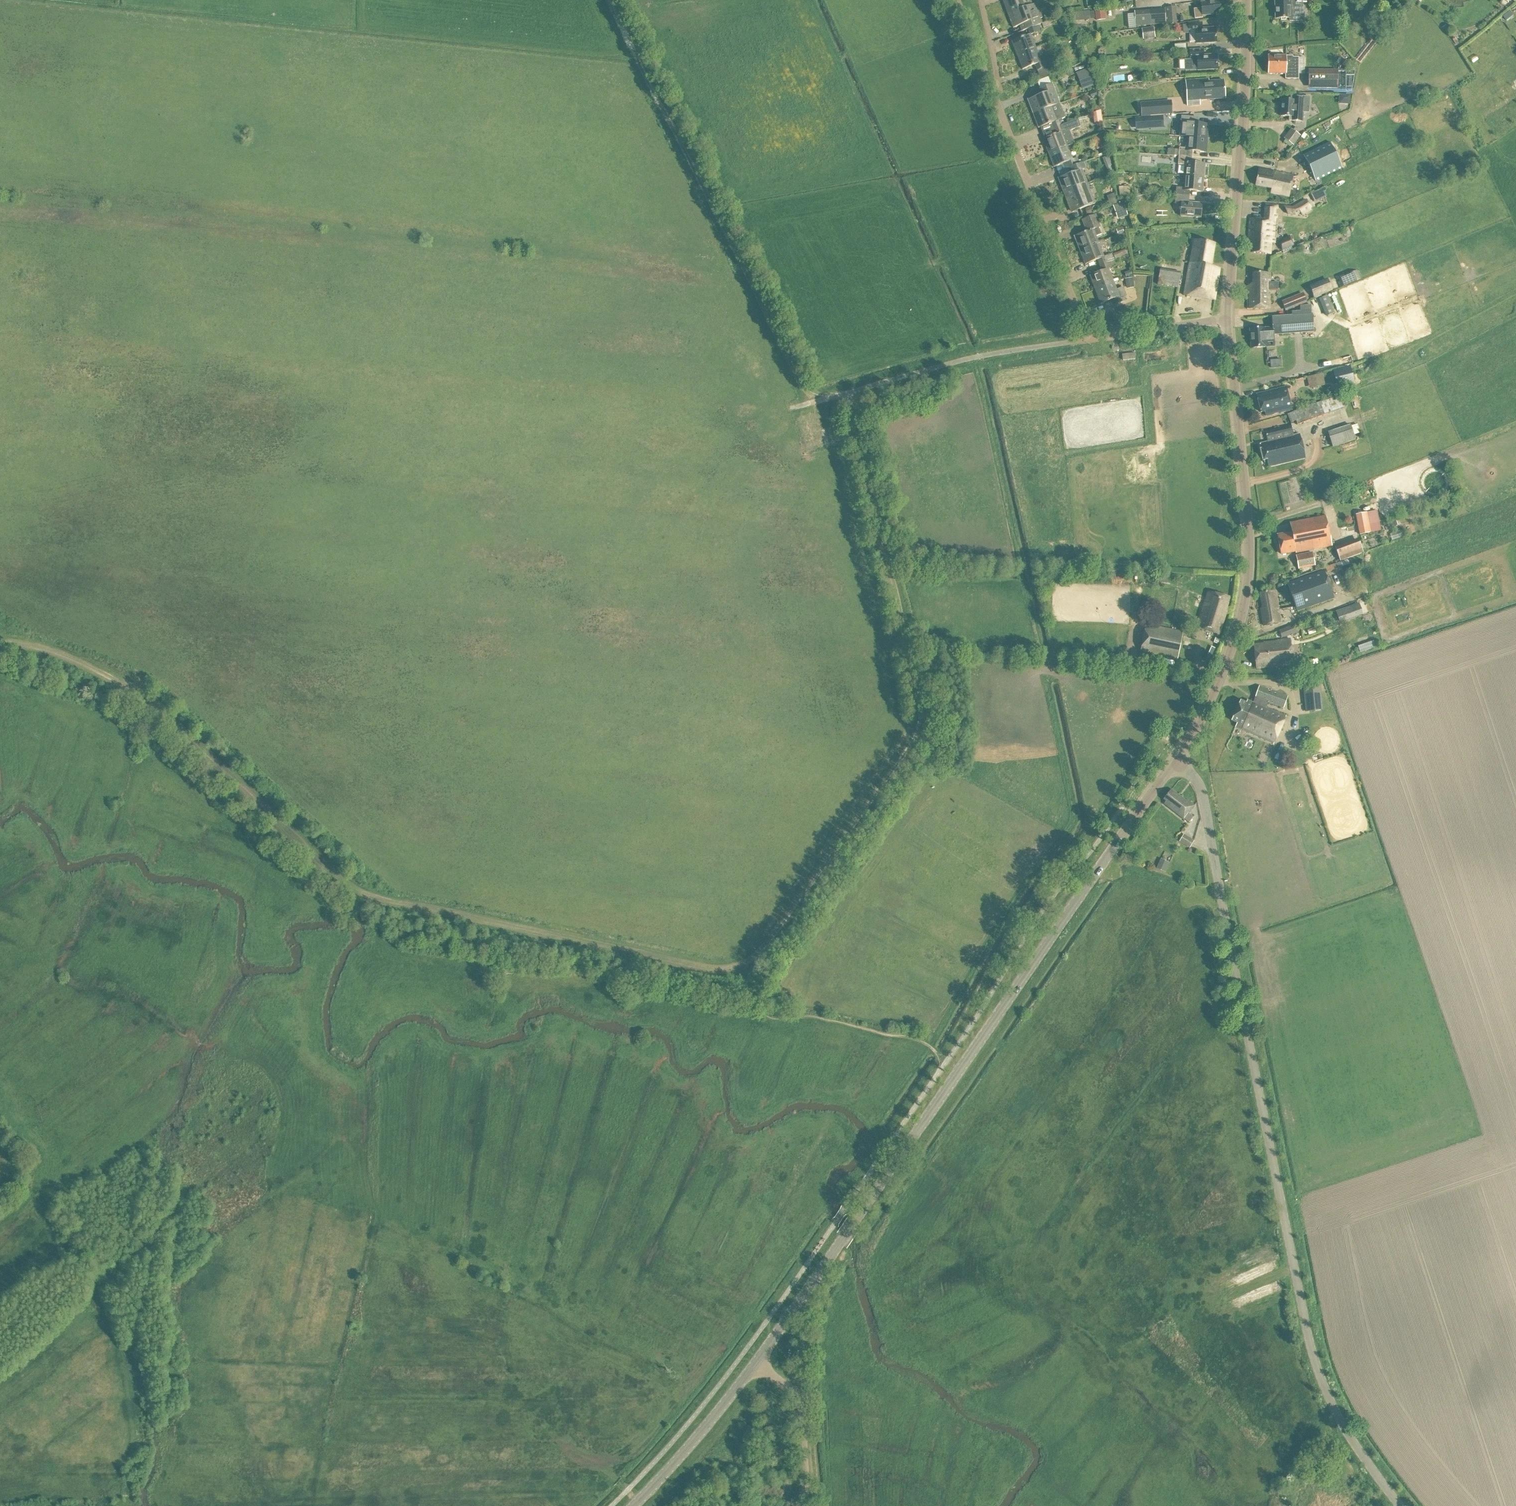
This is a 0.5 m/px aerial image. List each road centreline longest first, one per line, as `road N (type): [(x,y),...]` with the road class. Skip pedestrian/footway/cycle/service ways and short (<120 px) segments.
road 1 (track): [(740,963),(714,968),(375,899),(353,888),(155,705),(82,664),(0,643)]
road 2 (tertiary): [(1400,1505),(1350,1437),(1317,1365),(1202,791),(1175,762)]
road 3 (tertiary): [(757,1362),(1175,762)]
road 4 (track): [(740,963),(760,951),(916,737),(920,709),(852,393)]
road 5 (tertiary): [(1175,762),(1219,678),(1243,599),(1245,512),(1228,321)]
road 6 (track): [(608,0),(795,376),(815,401)]
road 7 (tertiary): [(1228,321),(1245,0)]
road 8 (unclassified): [(815,401),(974,357),(1087,340)]
road 9 (unclassified): [(1087,340),(992,92)]
road 10 (tertiary): [(633,1505),(757,1362)]
road 11 (unclassified): [(804,1505),(803,1410),(757,1362)]
road 12 (unclassified): [(1087,340),(1228,321)]

